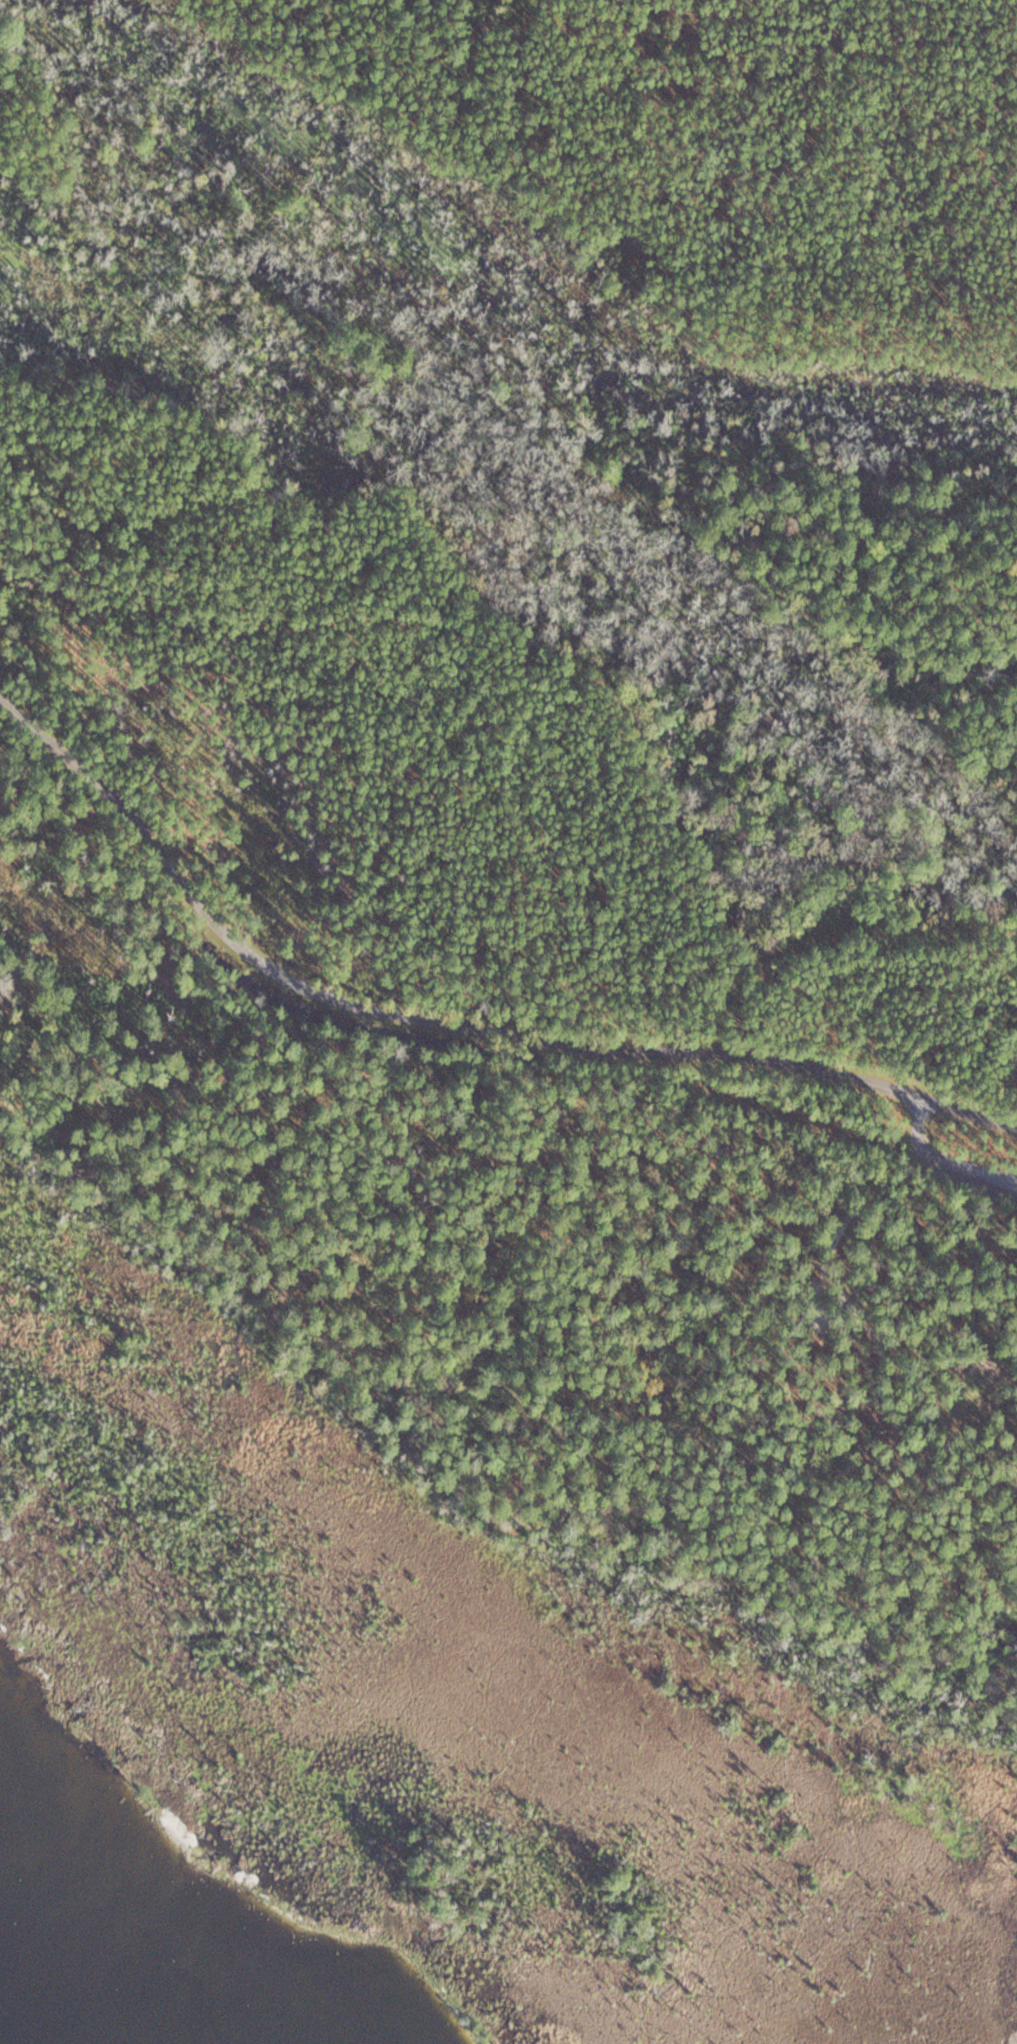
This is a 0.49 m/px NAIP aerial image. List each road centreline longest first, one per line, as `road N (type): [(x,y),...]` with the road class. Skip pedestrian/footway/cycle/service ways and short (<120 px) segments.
road 1 (residential): [(1016,1127),(767,1057),(578,1045),(304,988),(235,941),(105,787),(0,699)]

